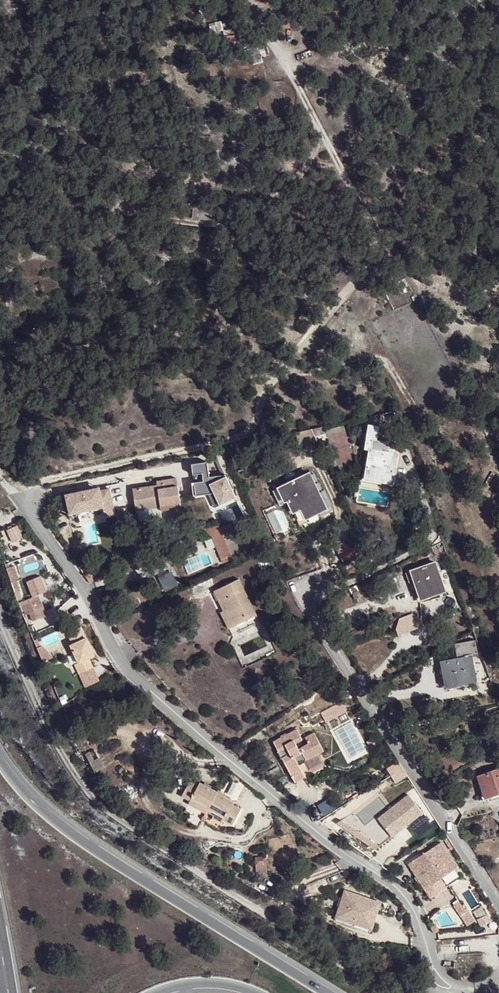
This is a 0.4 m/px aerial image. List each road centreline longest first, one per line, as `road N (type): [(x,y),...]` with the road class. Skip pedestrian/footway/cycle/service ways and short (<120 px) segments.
road 1 (residential): [(16,492),(124,666),(310,827),(400,887),(418,913),(442,992),(482,987),(498,972)]
road 2 (track): [(442,992),(380,985),(87,792),(52,742),(0,613)]
road 3 (track): [(0,474),(16,492),(234,441),(253,428),(265,395),(309,336),(399,243)]
road 4 (motorway): [(326,992),(54,821),(0,756)]
road 5 (residential): [(321,584),(305,597),(498,904)]
road 6 (track): [(139,219),(77,249),(0,258)]

